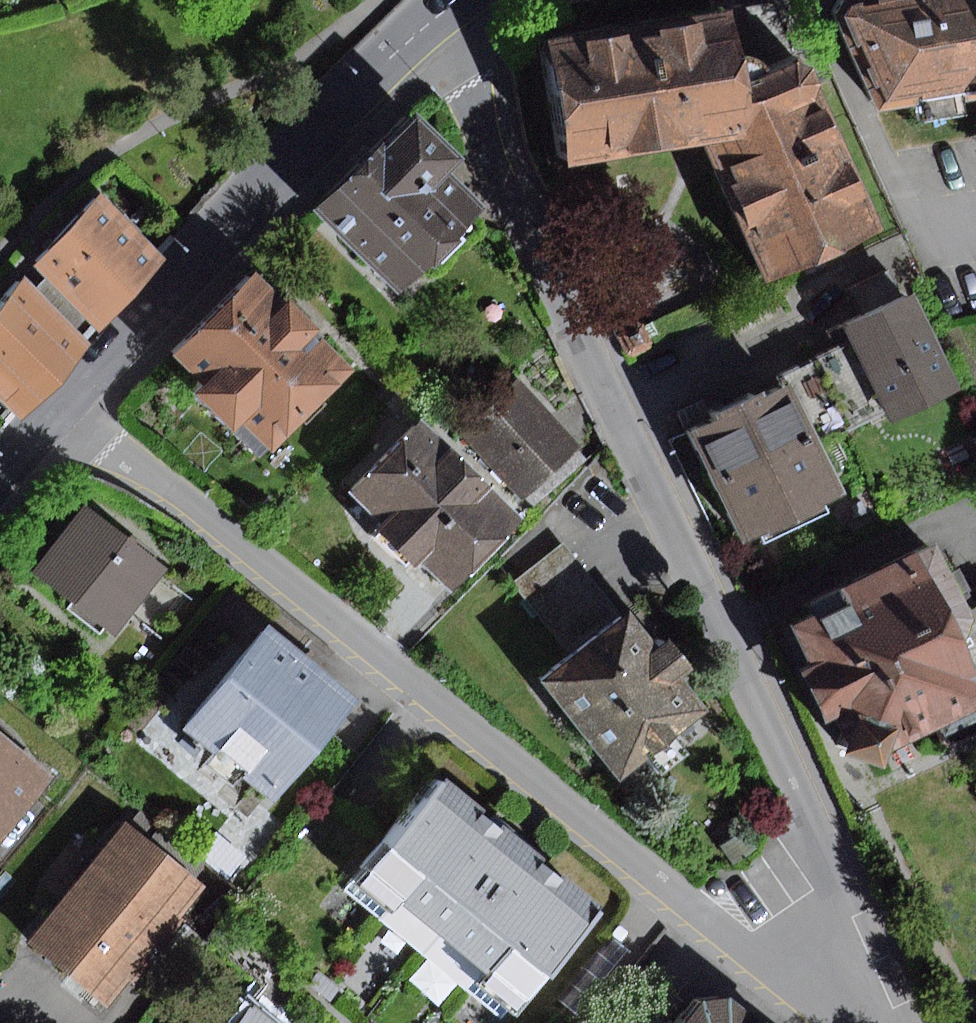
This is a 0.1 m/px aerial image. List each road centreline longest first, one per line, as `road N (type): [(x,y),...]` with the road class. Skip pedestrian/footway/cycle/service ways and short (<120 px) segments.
road 1 (residential): [(808,996),(835,940),(828,854),(492,157),(446,13)]
road 2 (residential): [(65,404),(808,996)]
road 3 (tertiary): [(446,13),(367,74),(65,404)]

